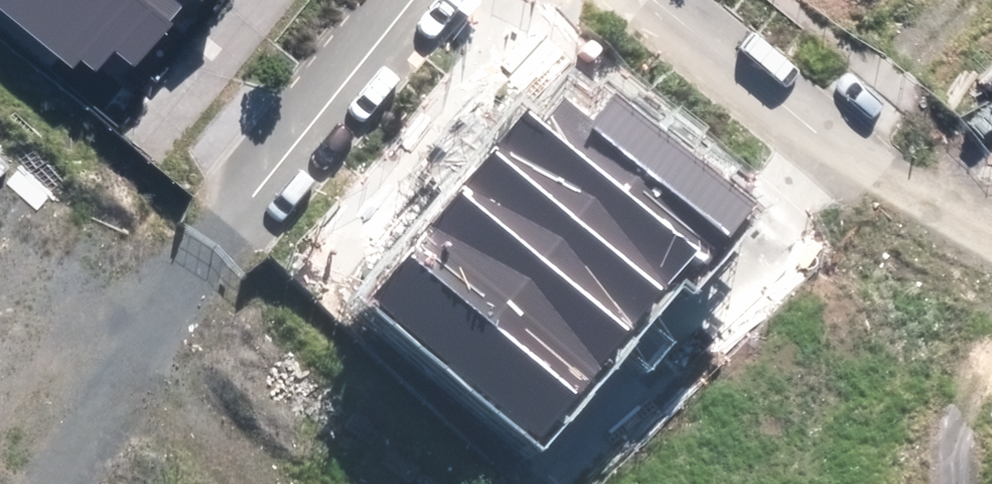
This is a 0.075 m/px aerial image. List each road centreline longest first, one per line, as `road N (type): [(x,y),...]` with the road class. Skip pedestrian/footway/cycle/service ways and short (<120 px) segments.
road 1 (unknown): [(33,483),(226,232)]
road 2 (tertiary): [(226,232),(422,0)]
road 3 (residential): [(644,0),(870,179)]
road 4 (track): [(940,483),(957,392),(991,326)]
road 5 (track): [(870,179),(991,244)]

